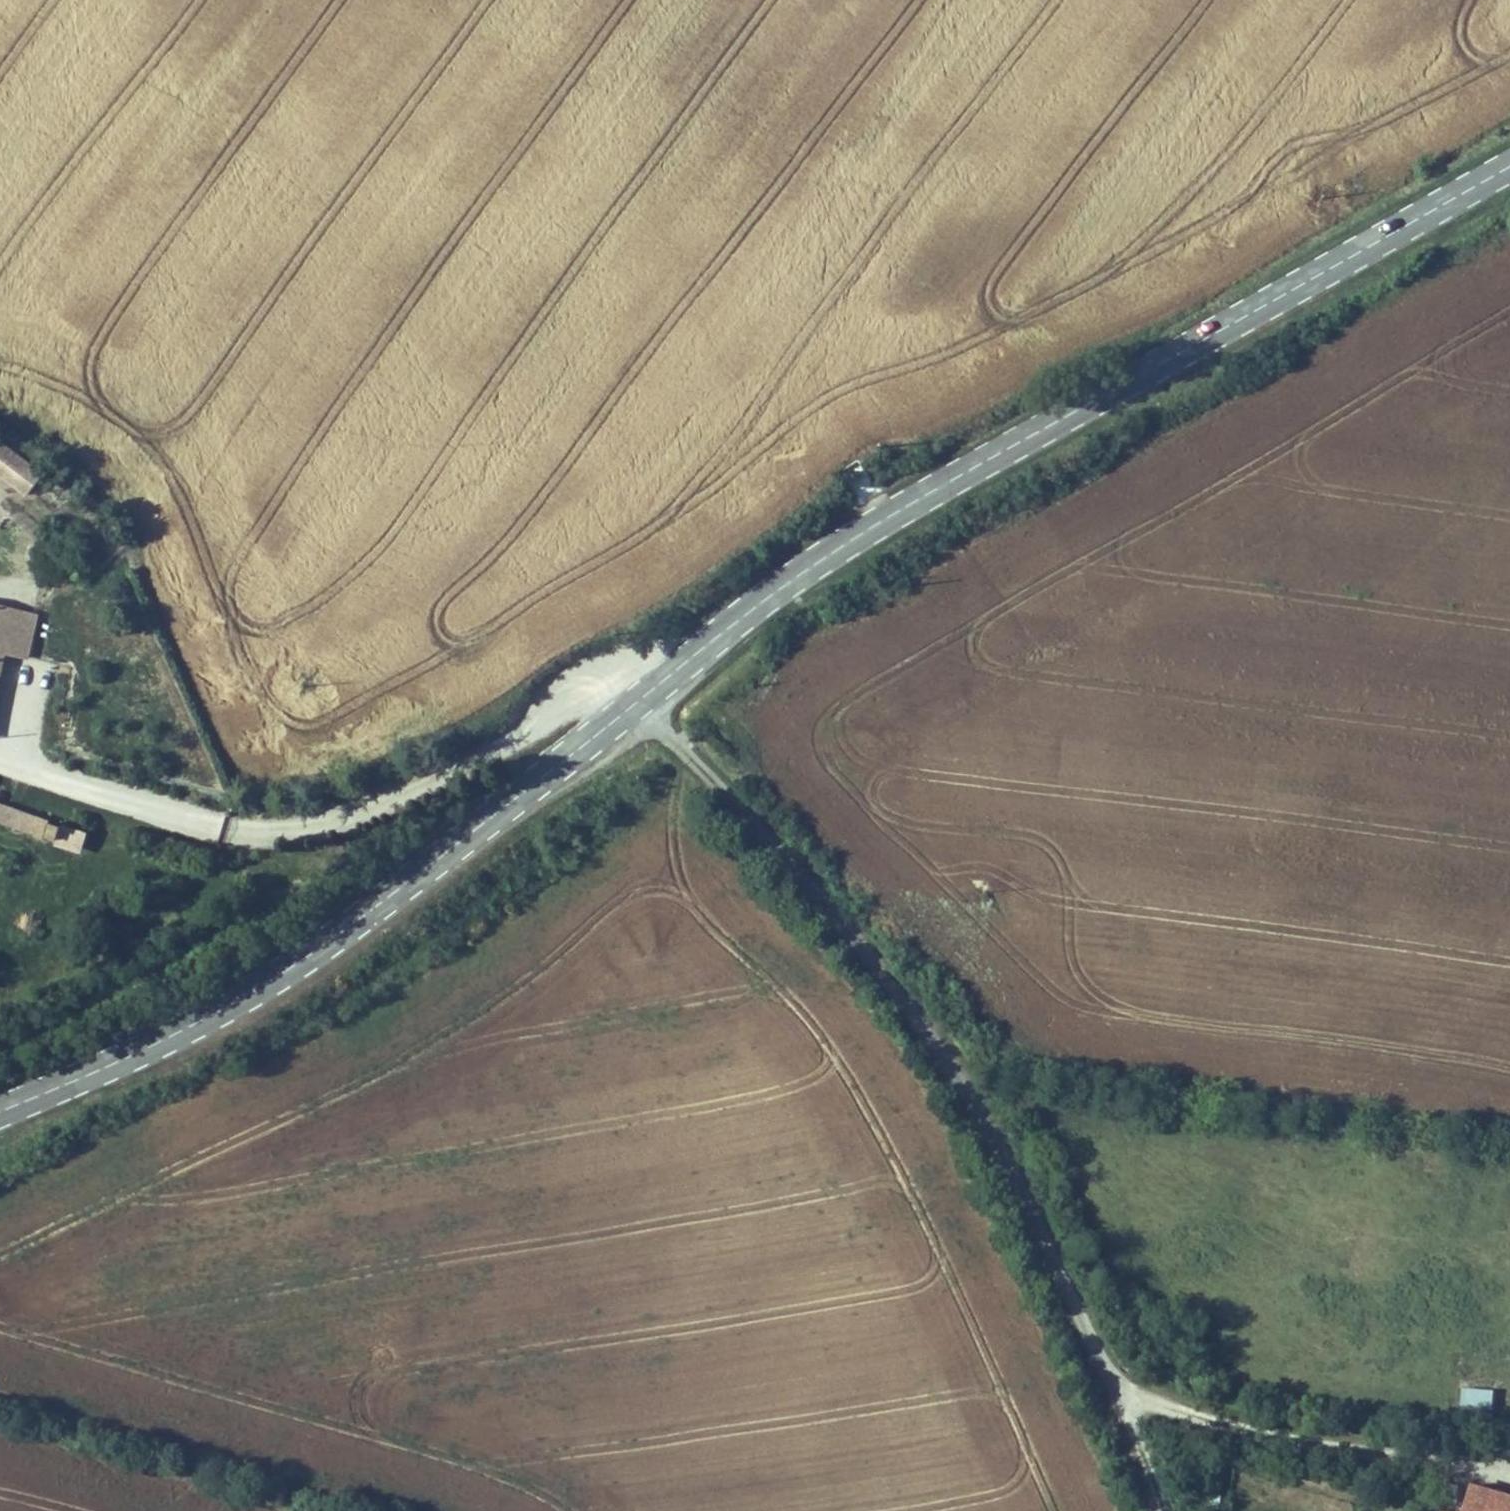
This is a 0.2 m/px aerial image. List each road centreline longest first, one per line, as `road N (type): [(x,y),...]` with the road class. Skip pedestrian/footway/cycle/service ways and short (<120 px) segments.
road 1 (tertiary): [(639,701),(841,545),(1509,169)]
road 2 (unclassified): [(639,701),(857,942),(959,1075),(1121,1398)]
road 3 (tertiary): [(0,1111),(206,1018),(338,935),(639,701)]
road 4 (track): [(1121,1398),(1162,1510)]

